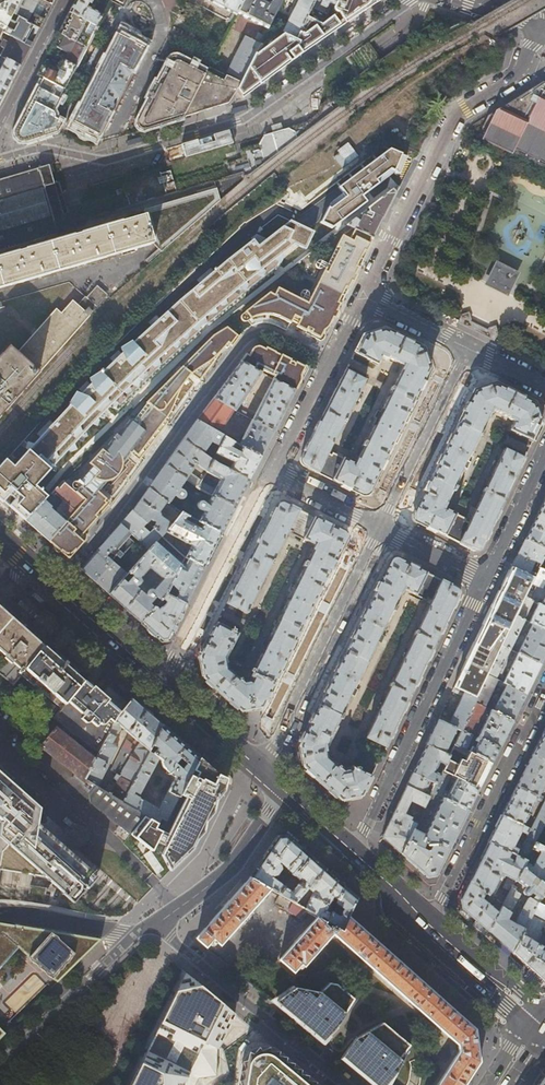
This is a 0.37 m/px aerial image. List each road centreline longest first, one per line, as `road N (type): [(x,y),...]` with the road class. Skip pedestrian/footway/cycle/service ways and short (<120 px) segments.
road 1 (residential): [(410,0),(238,122),(102,162),(38,149),(0,158)]
road 2 (residential): [(52,589),(252,333),(267,329),(333,362)]
road 3 (residential): [(541,30),(518,76),(459,112),(365,296)]
road 4 (residential): [(354,853),(486,581)]
road 5 (residential): [(383,529),(263,773)]
road 6 (residential): [(429,925),(544,693)]
road 7 (residential): [(351,1084),(179,947),(160,922)]
road 8 (residential): [(162,686),(273,474)]
road 9 (residential): [(160,922),(137,933),(0,1067)]
road 10 (residential): [(468,349),(383,529)]
road 11 (residential): [(283,790),(236,865),(160,922)]
road 12 (residential): [(16,557),(16,593),(78,649),(115,646)]
road 13 (secondary): [(429,925),(540,1025)]
road 14 (residential): [(63,0),(0,122)]
road 15 (residential): [(486,581),(544,459)]
road 16 (secondary): [(162,686),(263,773)]
road 17 (residential): [(273,474),(333,362)]
road 18 (residential): [(273,474),(383,529)]

